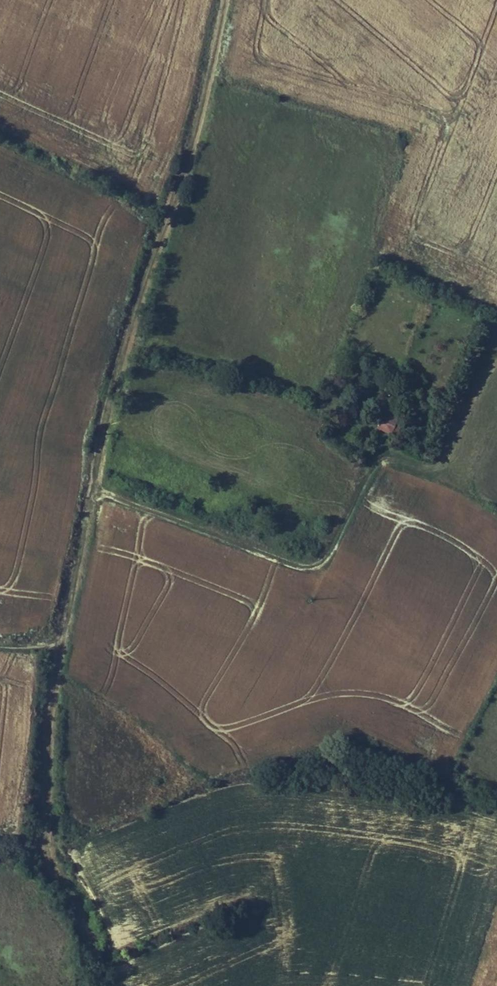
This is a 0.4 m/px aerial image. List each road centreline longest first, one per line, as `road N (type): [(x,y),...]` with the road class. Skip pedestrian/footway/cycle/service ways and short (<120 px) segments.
road 1 (track): [(232,0),(121,355),(58,644),(46,837),(55,871),(117,965),(114,985)]
road 2 (track): [(496,359),(484,371),(445,455),(431,463),(390,455),(371,465),(322,561),(308,567),(92,487)]

